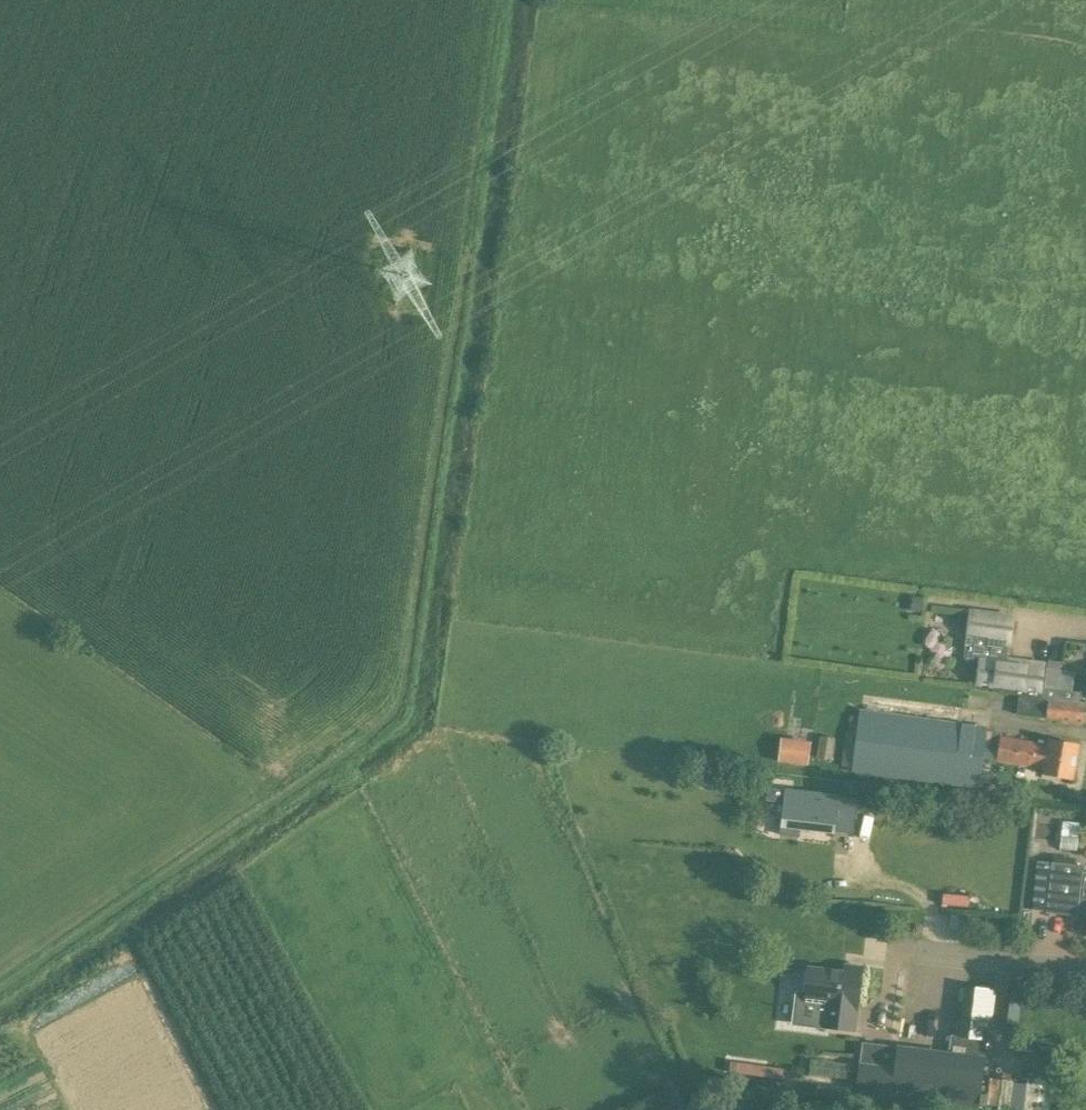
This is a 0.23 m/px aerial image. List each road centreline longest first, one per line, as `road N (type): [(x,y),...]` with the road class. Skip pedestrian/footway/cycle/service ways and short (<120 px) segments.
road 1 (residential): [(929,959),(1085,976)]

